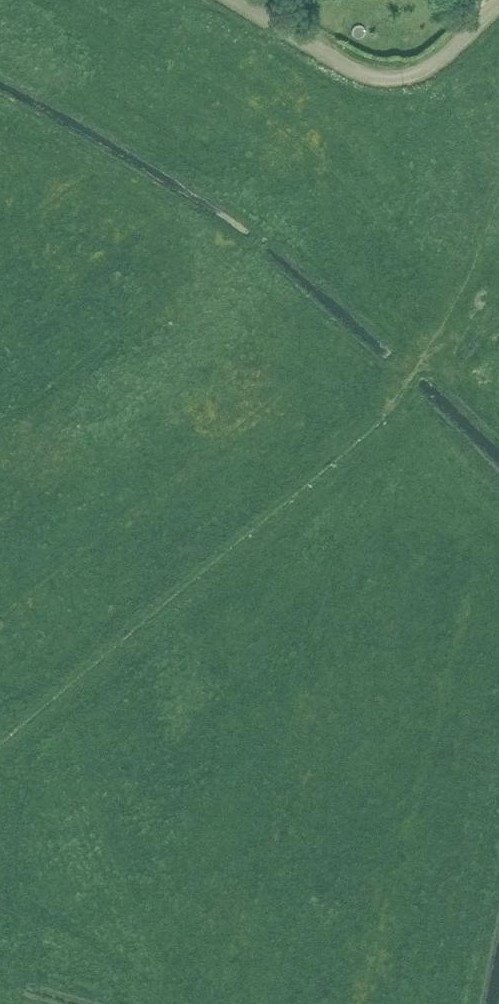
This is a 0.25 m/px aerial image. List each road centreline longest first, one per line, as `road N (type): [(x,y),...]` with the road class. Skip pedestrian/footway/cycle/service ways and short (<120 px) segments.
road 1 (unclassified): [(498,3),(428,68),(402,78),(348,69),(232,0)]

